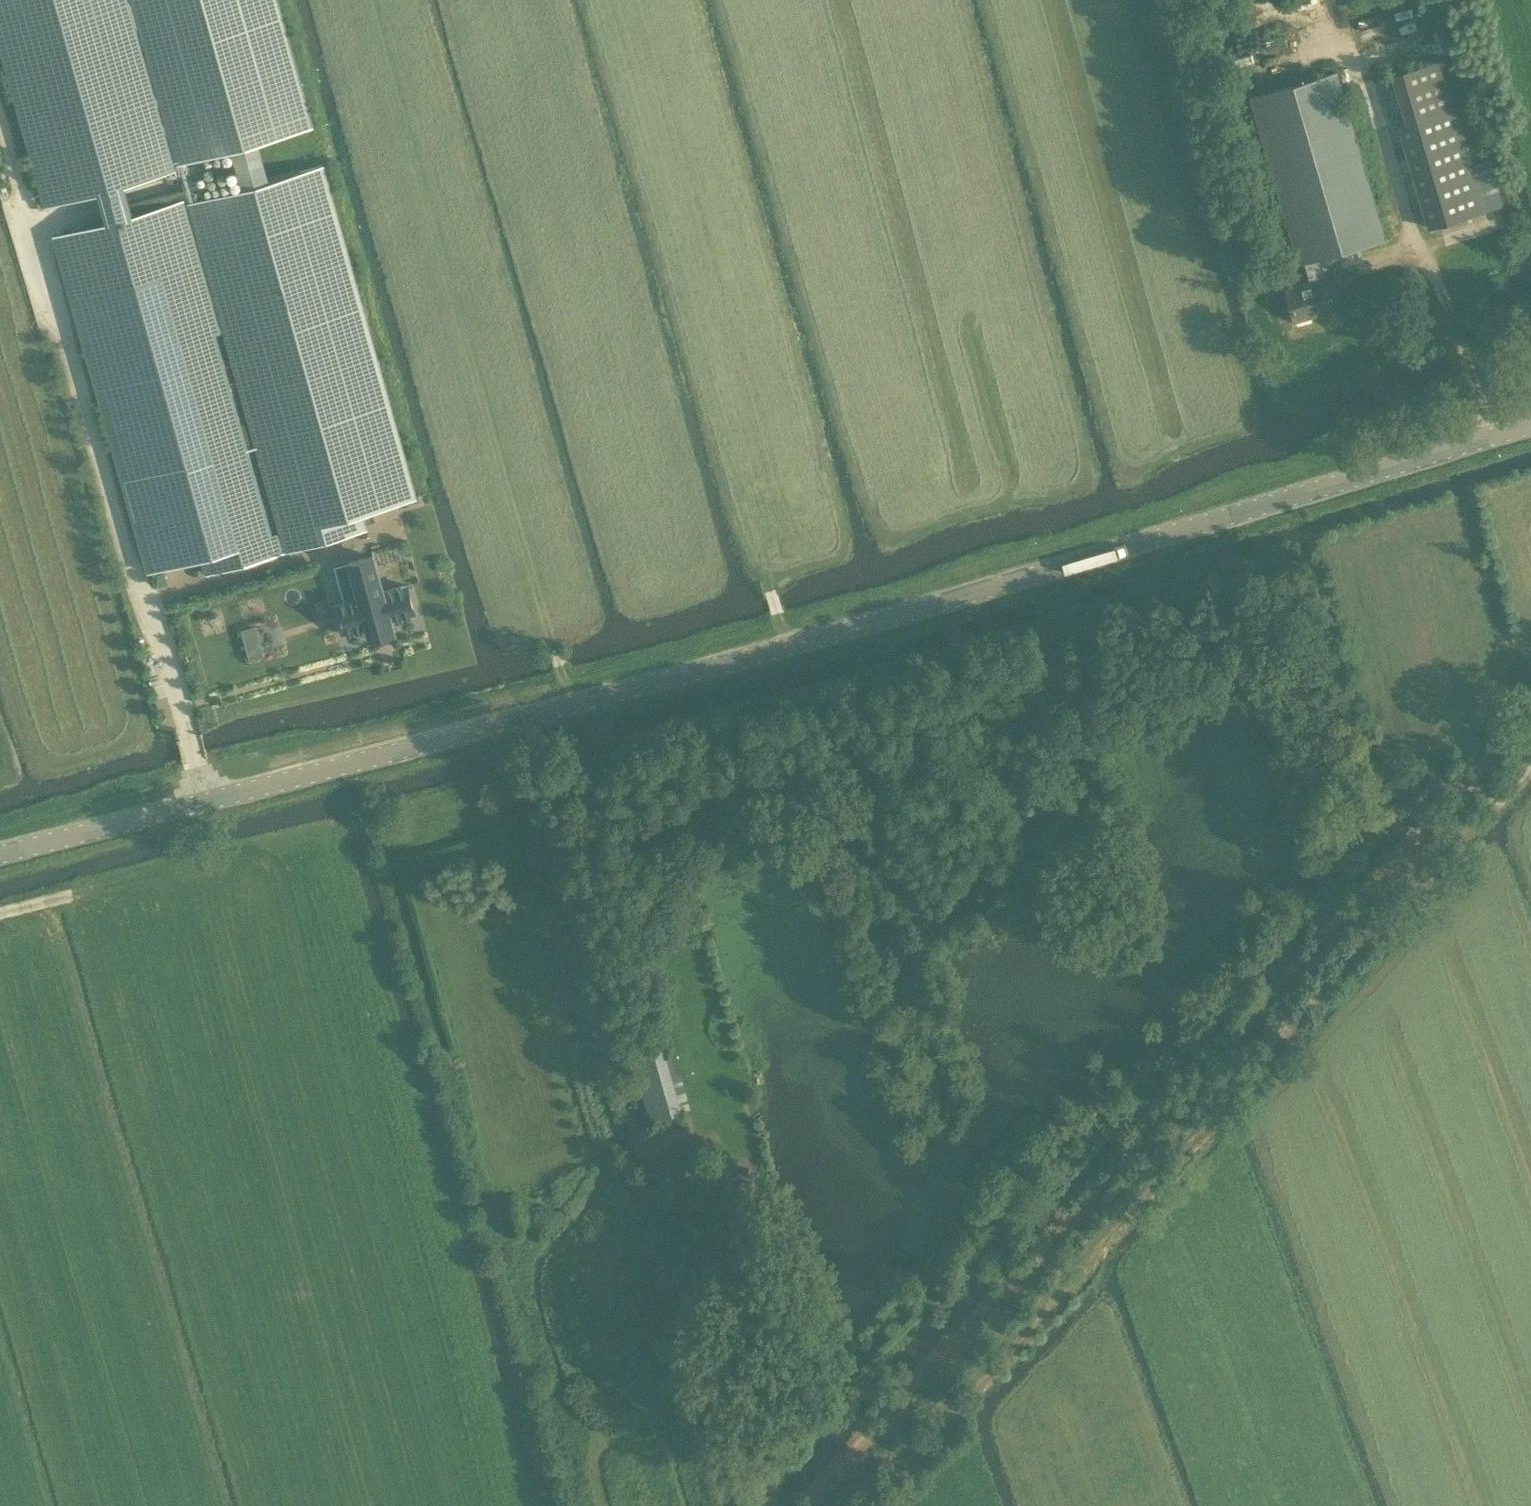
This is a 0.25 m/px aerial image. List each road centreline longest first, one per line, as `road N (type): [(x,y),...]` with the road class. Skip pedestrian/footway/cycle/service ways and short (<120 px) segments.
road 1 (unclassified): [(0,853),(968,595),(1530,425)]

